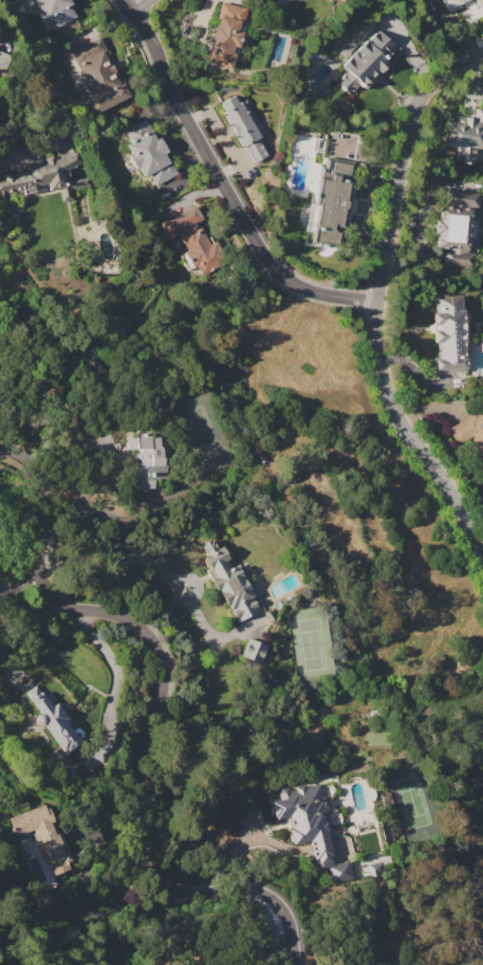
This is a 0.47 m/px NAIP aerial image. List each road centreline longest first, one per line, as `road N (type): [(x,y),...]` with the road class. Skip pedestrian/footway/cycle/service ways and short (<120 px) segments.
road 1 (residential): [(0,456),(41,498),(43,590),(55,601),(139,626),(162,661),(137,768),(141,859),(167,887),(253,890),(273,899),(291,929),(296,964)]
road 2 (residential): [(482,546),(399,423),(373,349),(417,120),(449,76),(482,60)]
road 3 (residential): [(125,0),(268,253),(320,294),(376,304)]

